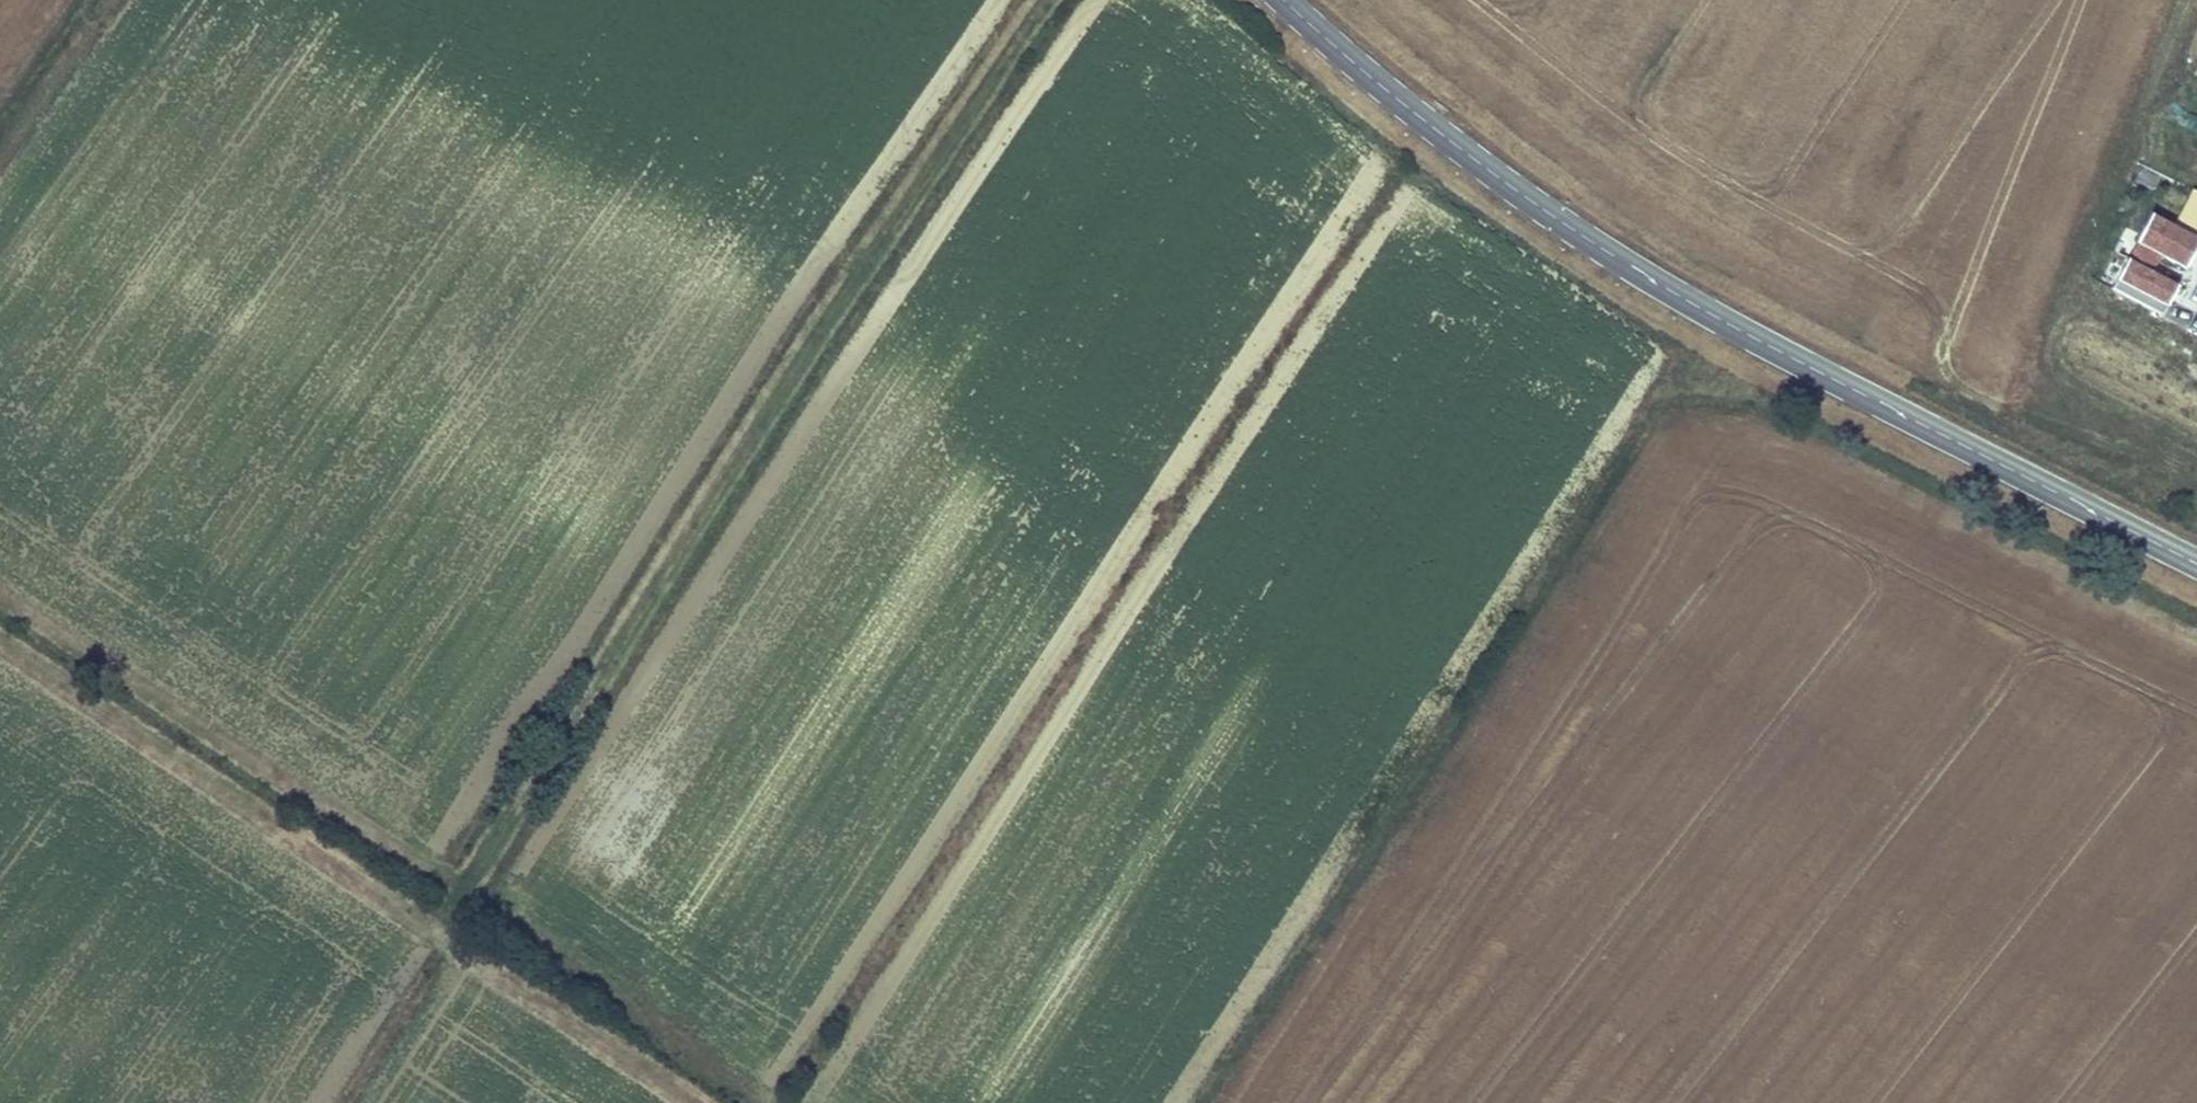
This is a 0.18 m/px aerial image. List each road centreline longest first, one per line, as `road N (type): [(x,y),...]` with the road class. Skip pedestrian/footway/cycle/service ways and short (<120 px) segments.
road 1 (tertiary): [(1284,0),(1457,147),(1635,270),(2196,564)]

